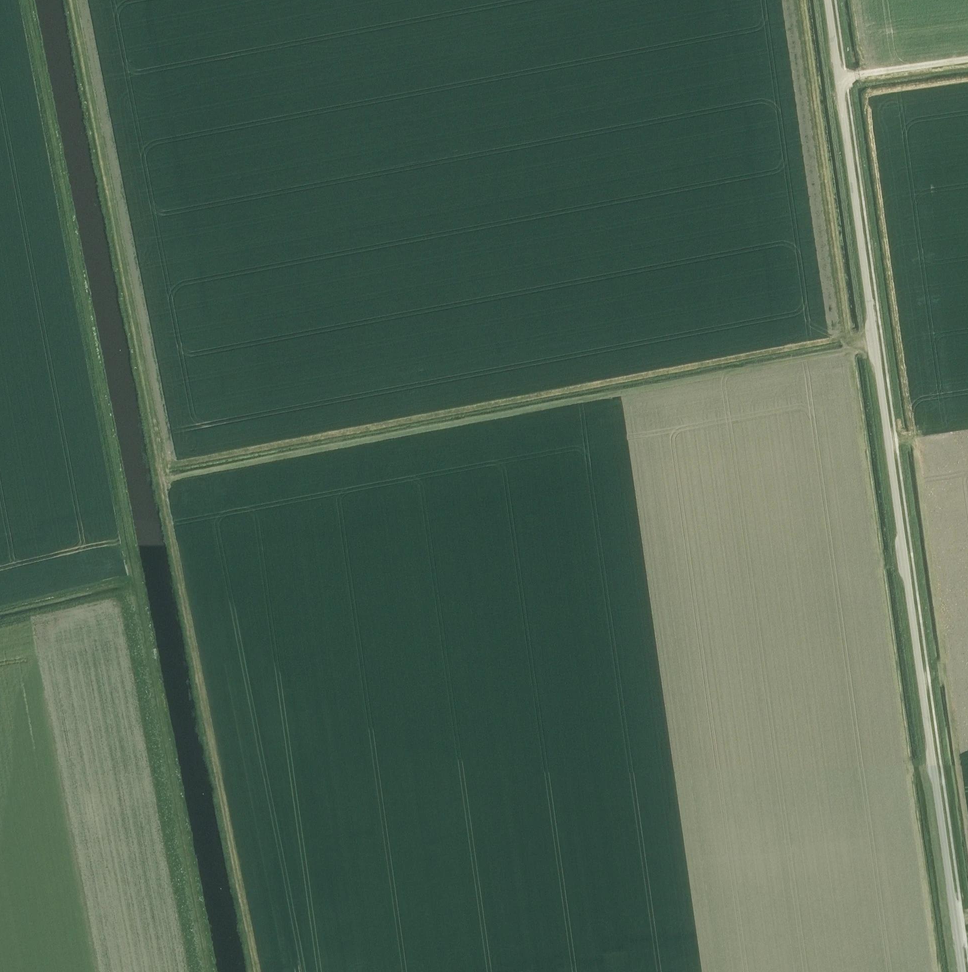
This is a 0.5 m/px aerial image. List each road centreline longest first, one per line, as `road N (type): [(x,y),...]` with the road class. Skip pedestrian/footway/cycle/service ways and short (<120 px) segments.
road 1 (unclassified): [(960,971),(826,0)]

